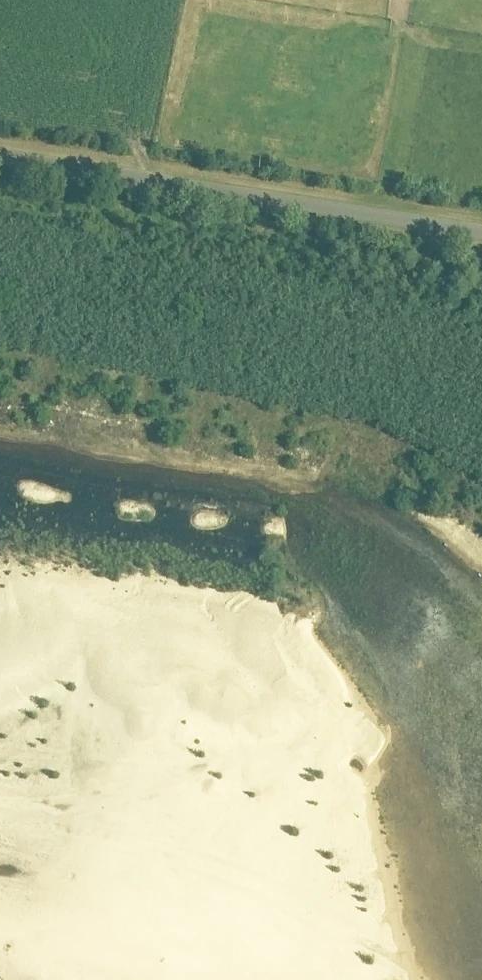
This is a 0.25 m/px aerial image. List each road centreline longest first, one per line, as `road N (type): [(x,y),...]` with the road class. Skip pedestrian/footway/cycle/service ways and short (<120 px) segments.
road 1 (unclassified): [(481,235),(0,161)]

